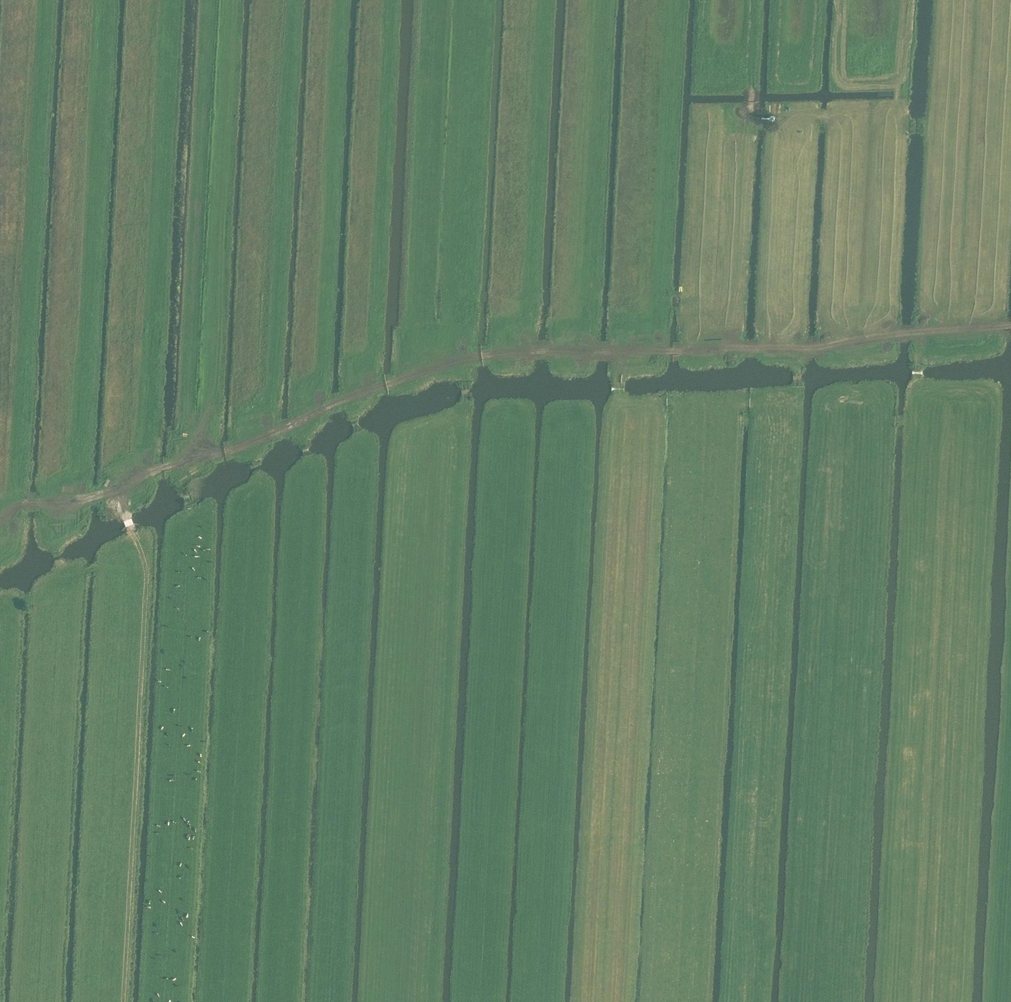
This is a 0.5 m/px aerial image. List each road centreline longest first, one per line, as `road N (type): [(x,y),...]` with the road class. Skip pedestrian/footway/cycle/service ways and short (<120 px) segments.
road 1 (track): [(432,1001),(467,401),(459,312),(494,299),(687,301)]
road 2 (track): [(124,1001),(147,571),(116,495),(21,503)]

